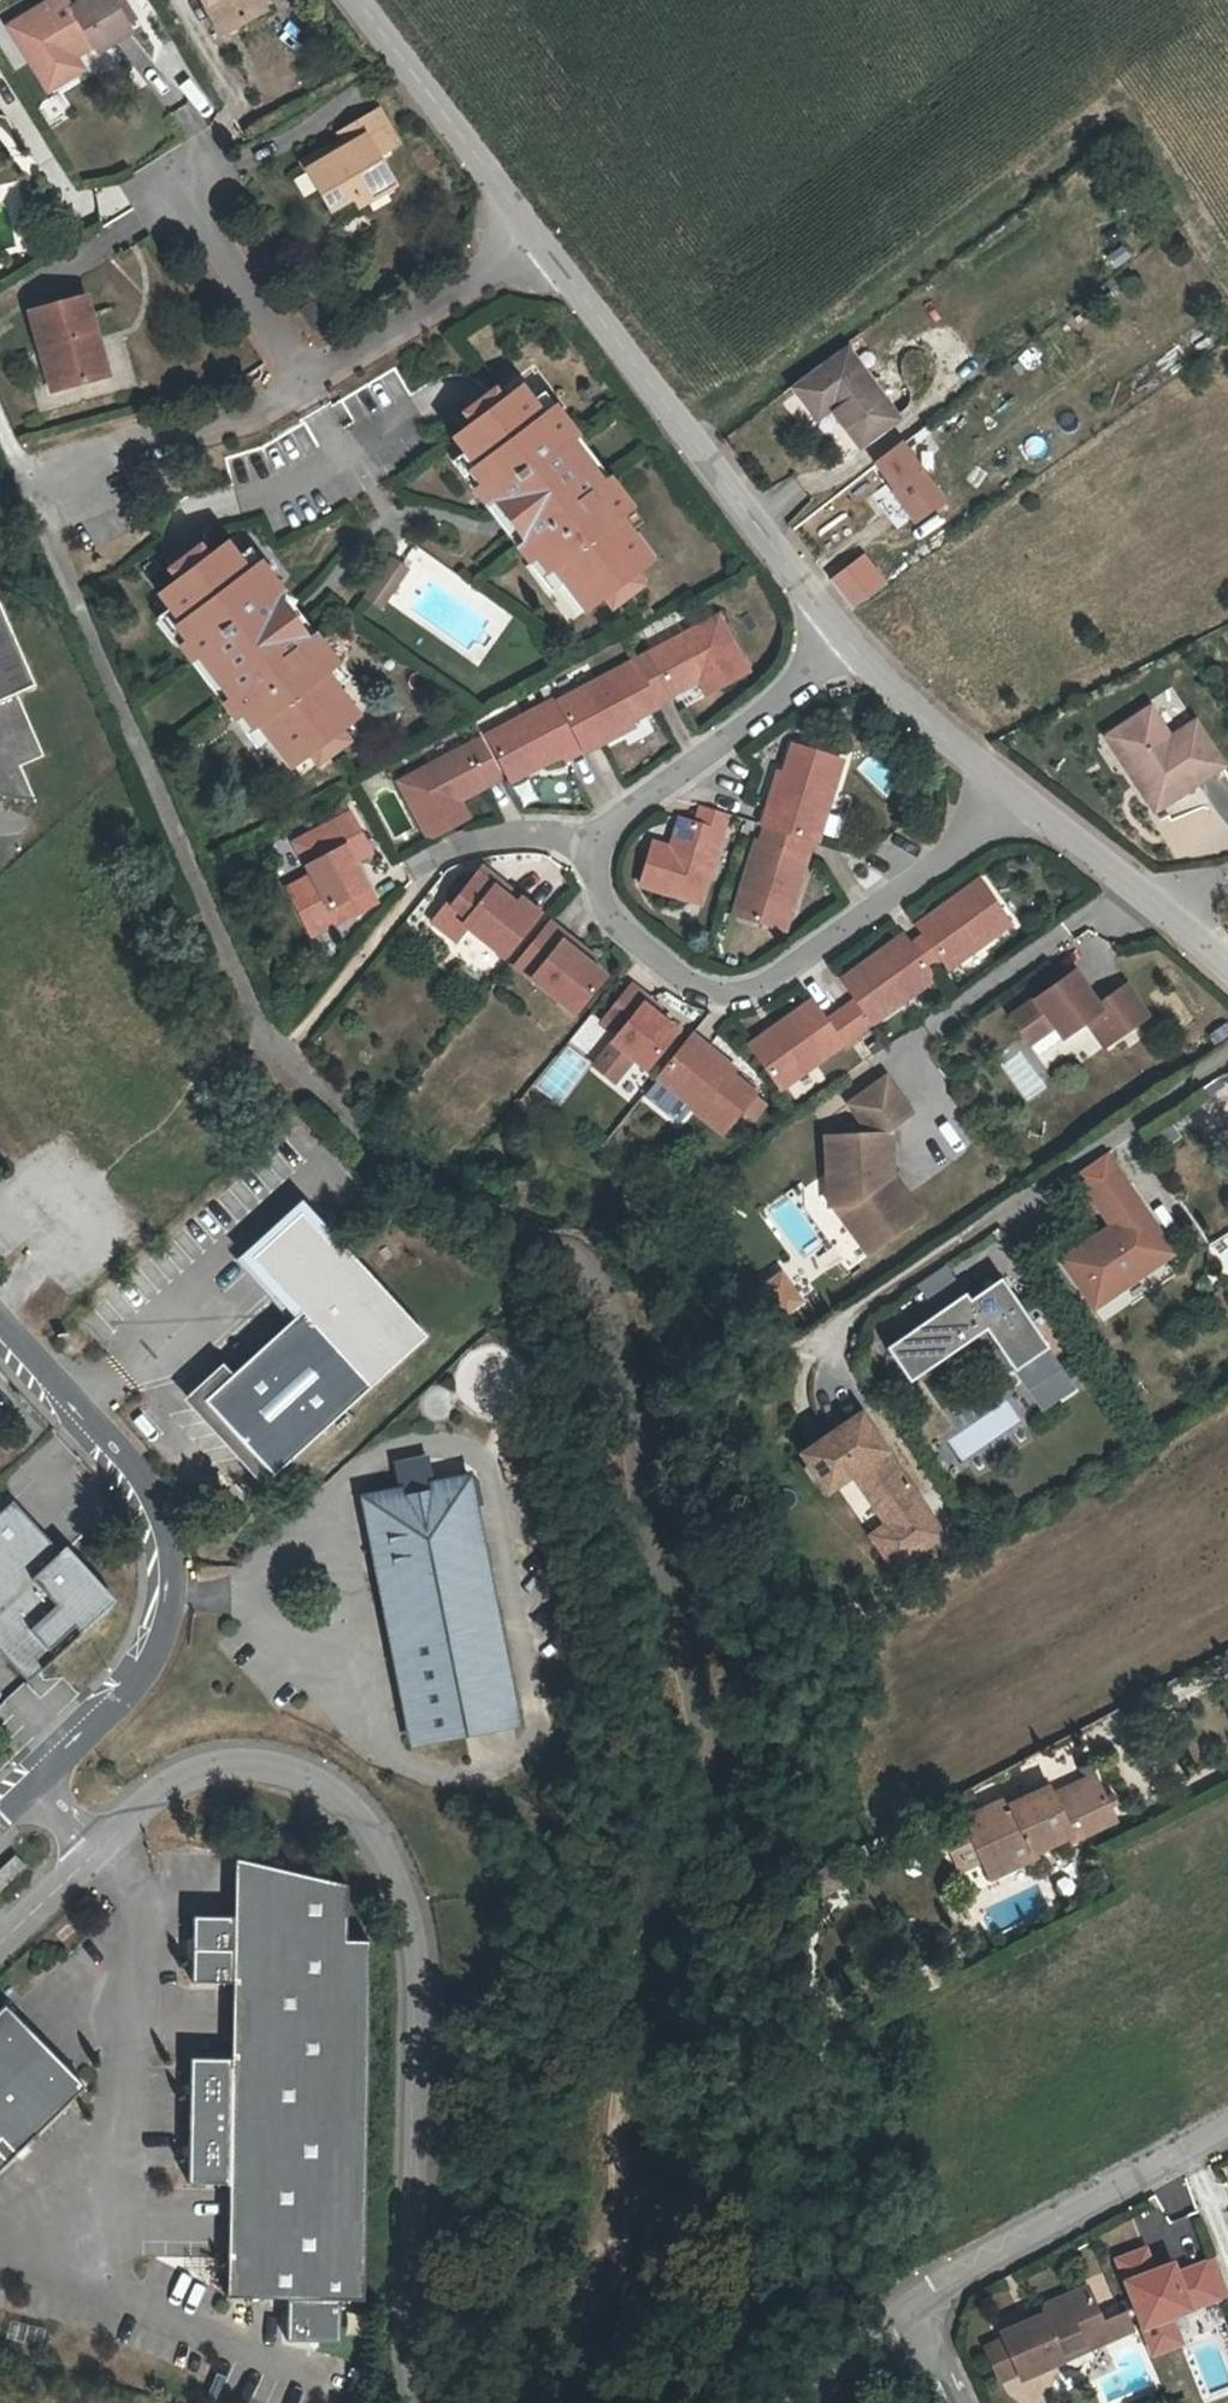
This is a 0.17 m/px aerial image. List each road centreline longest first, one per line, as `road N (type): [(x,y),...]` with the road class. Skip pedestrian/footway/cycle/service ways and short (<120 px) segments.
road 1 (residential): [(92,1847),(133,1801),(176,1773),(223,1760),(304,1773),(340,1793),(374,1833),(408,1904),(413,1954),(412,2320),(420,2402)]
road 2 (unclassified): [(29,1790),(133,1674),(161,1610),(167,1554),(151,1502),(0,1327)]
road 3 (residential): [(1010,797),(840,934),(748,986),(714,989),(637,941),(610,911),(599,878),(602,844)]
road 4 (tertiary): [(846,641),(536,243)]
road 5 (unclassified): [(90,2282),(140,1931),(125,1873),(92,1847)]
road 6 (residential): [(1227,2124),(907,2308)]
road 7 (residential): [(0,410),(36,492),(294,386)]
road 8 (residential): [(602,844),(621,819),(846,641)]
road 9 (tertiary): [(536,243),(353,0)]
road 10 (residential): [(294,386),(536,243)]
road 11 (unclassified): [(90,2282),(335,2397)]
road 12 (residential): [(171,164),(294,386)]
road 13 (tertiary): [(1010,797),(903,704),(846,641)]
road 14 (tertiary): [(1165,910),(1010,797)]
road 15 (residential): [(436,864),(467,846),(508,837),(602,844)]
road 16 (residential): [(797,2402),(871,2325),(907,2308)]
road 17 (residential): [(0,1937),(92,1847)]

